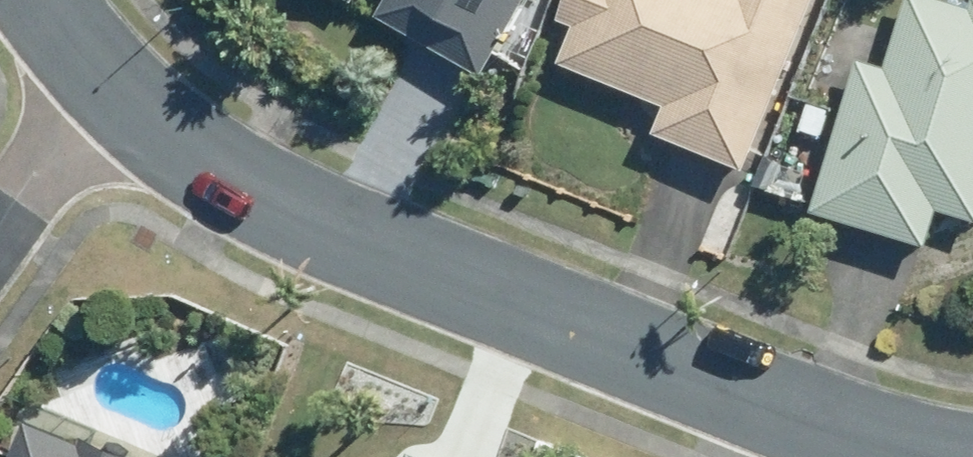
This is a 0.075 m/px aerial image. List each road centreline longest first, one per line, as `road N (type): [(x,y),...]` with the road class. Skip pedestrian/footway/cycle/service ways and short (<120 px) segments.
road 1 (residential): [(938,456),(799,413),(320,224),(105,90)]
road 2 (residential): [(0,235),(105,90)]

